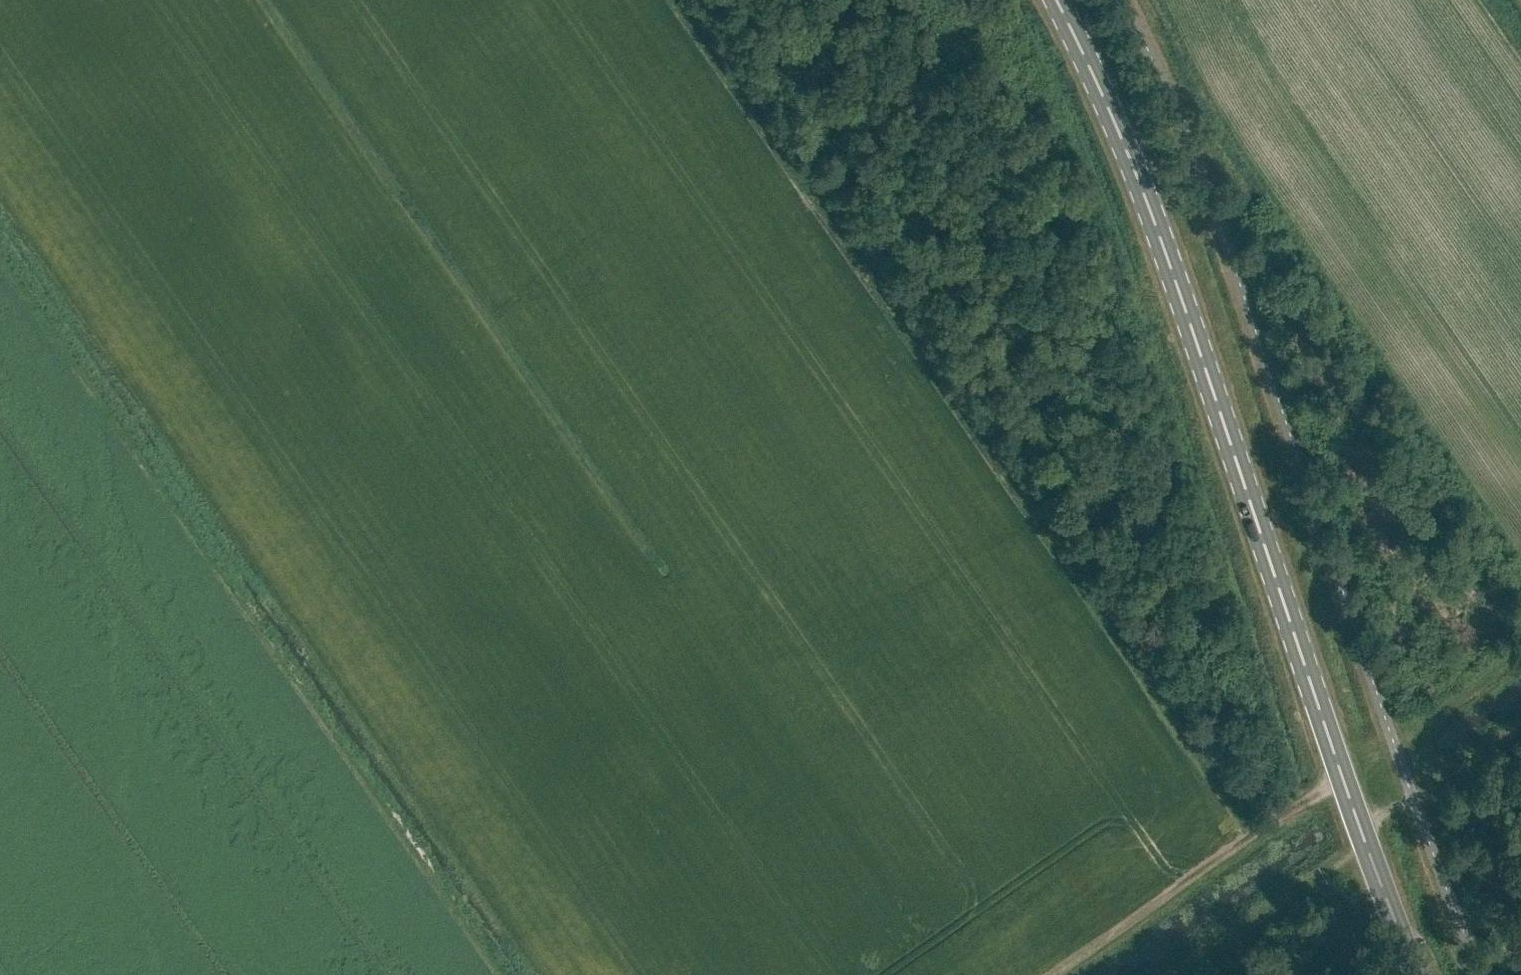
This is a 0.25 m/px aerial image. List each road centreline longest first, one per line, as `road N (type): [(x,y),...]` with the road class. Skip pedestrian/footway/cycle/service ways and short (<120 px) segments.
road 1 (primary): [(1419,974),(1325,726),(1122,131),(1057,0)]
road 2 (track): [(1325,868),(1520,729)]
road 3 (track): [(1325,868),(1169,974)]

